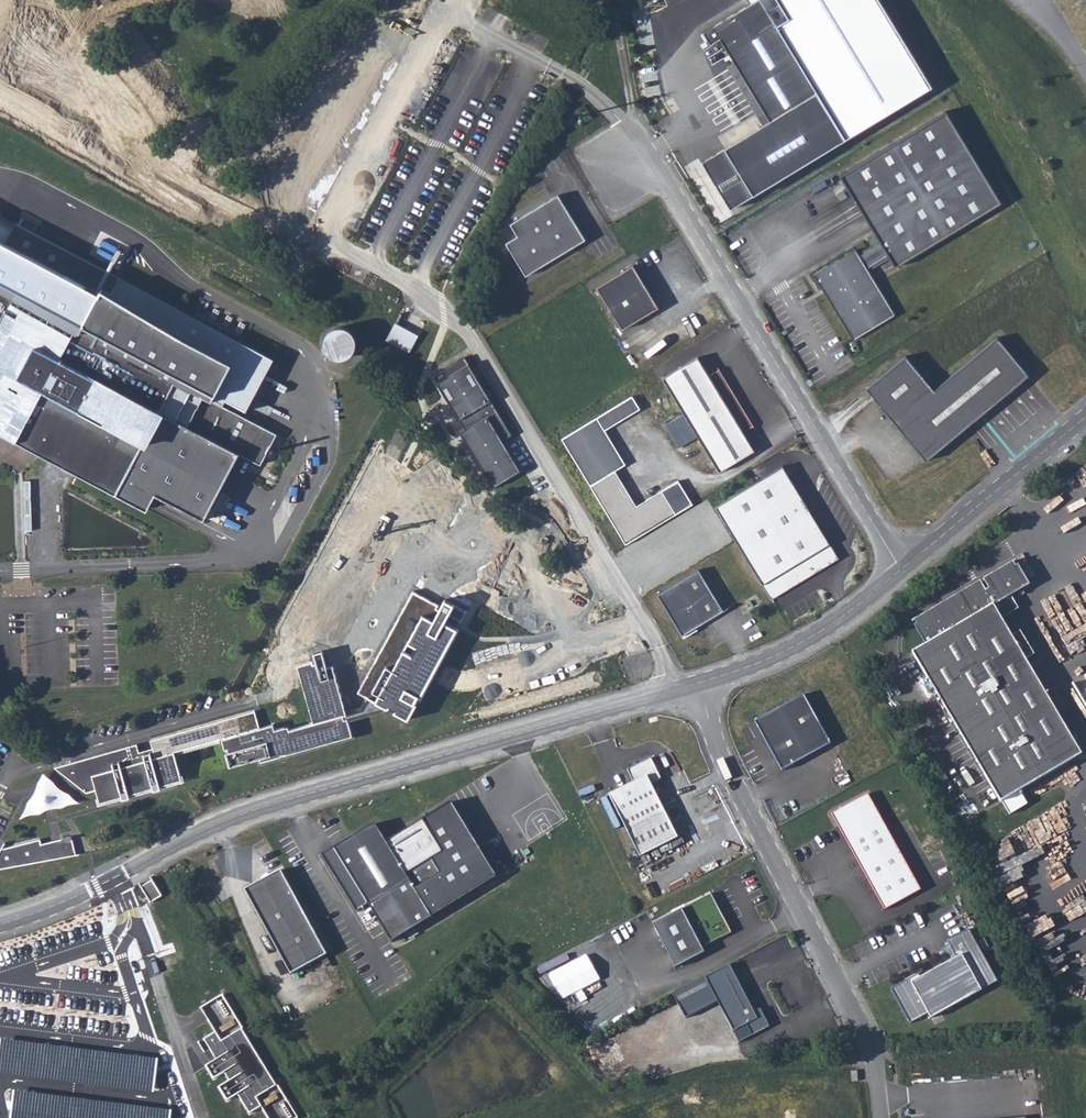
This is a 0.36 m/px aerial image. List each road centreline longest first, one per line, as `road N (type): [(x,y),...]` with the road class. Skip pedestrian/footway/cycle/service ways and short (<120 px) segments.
road 1 (unclassified): [(0,923),(60,904),(264,808),(699,685)]
road 2 (unclassified): [(619,162),(667,185),(903,569)]
road 3 (unclassified): [(856,1008),(720,756),(699,685)]
road 4 (unclassified): [(903,569),(1085,413)]
road 5 (unclassified): [(699,685),(838,622),(903,569)]

